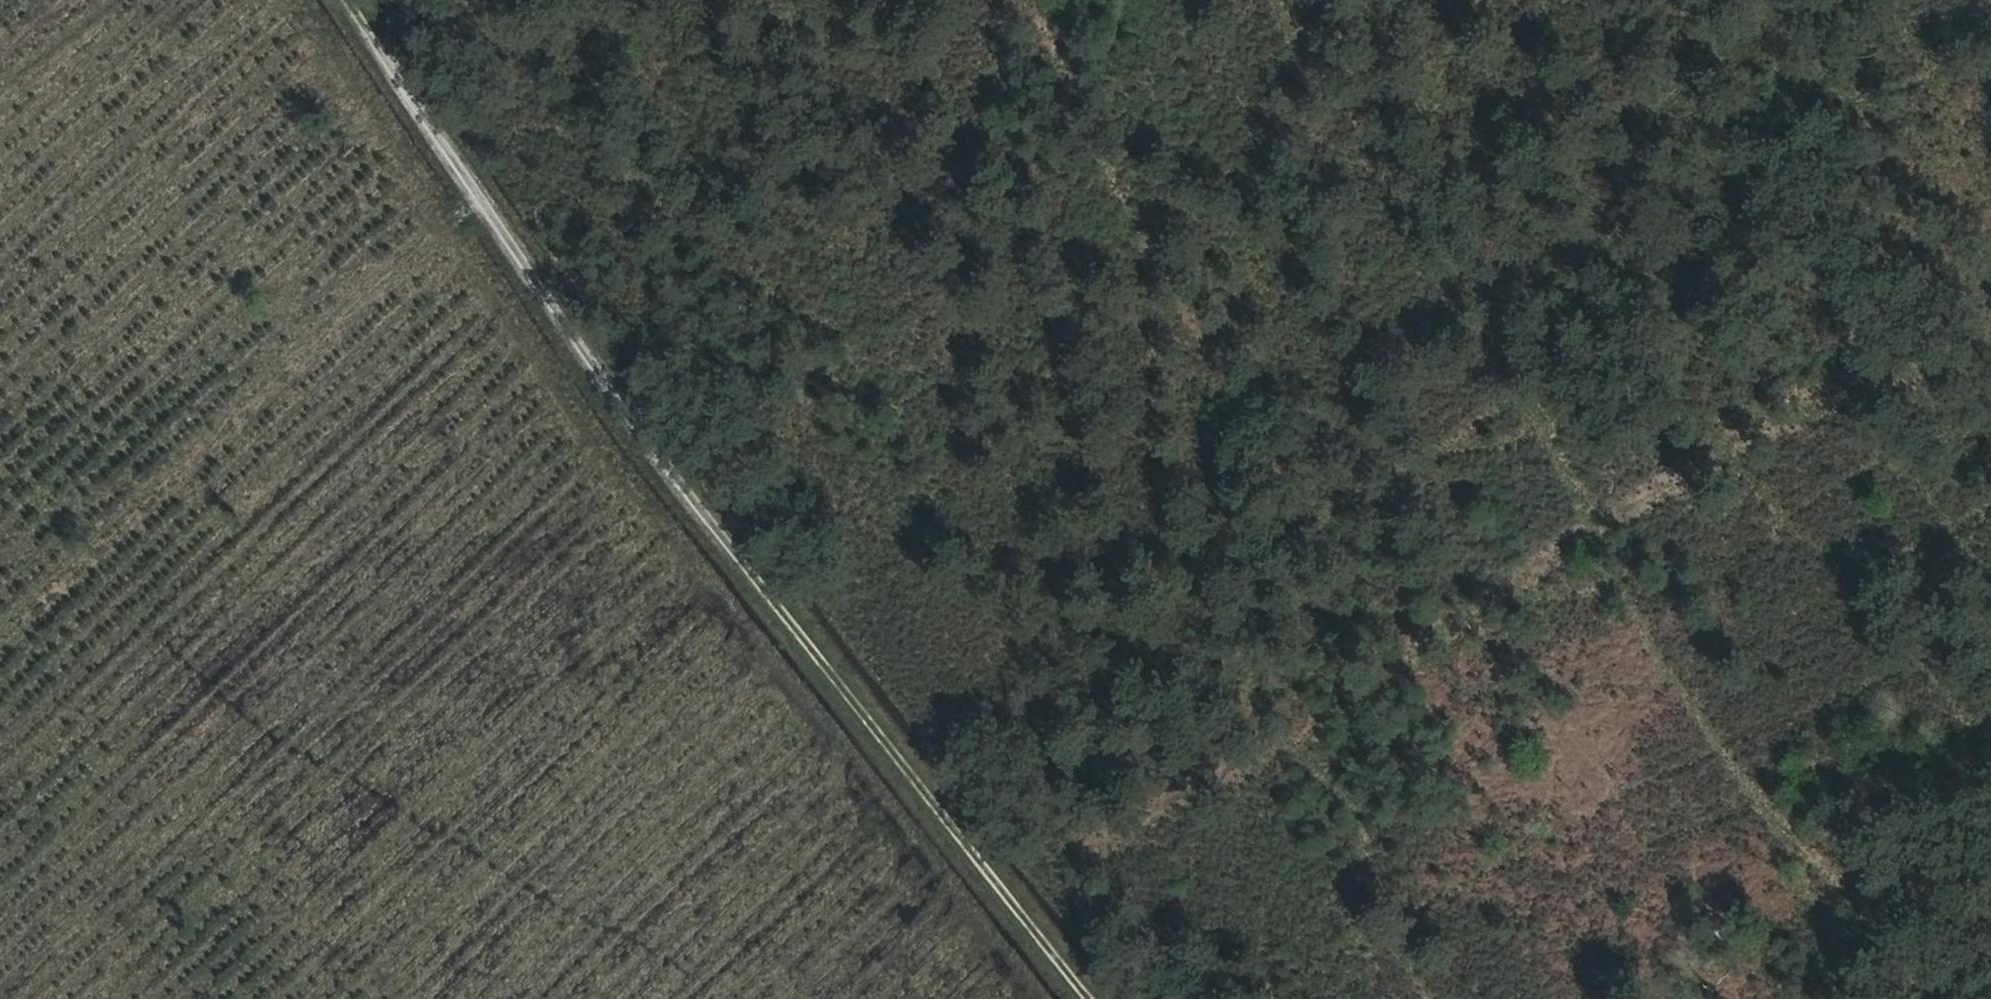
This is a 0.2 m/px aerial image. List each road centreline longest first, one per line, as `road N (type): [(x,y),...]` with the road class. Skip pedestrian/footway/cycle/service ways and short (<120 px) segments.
road 1 (track): [(1121,998),(338,0)]

